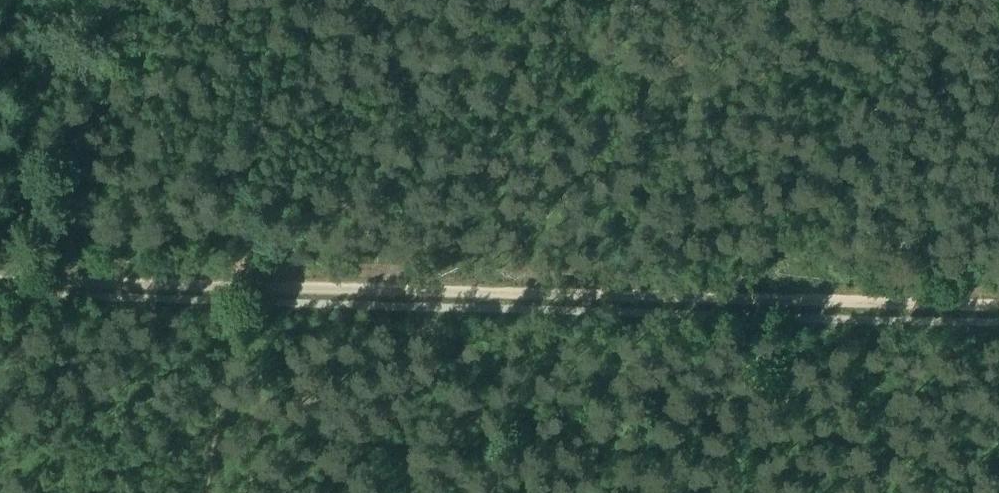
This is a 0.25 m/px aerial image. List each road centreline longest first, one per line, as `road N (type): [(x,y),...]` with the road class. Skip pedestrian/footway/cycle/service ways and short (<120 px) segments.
road 1 (track): [(87,0),(64,296)]
road 2 (track): [(252,289),(226,383),(217,492)]

